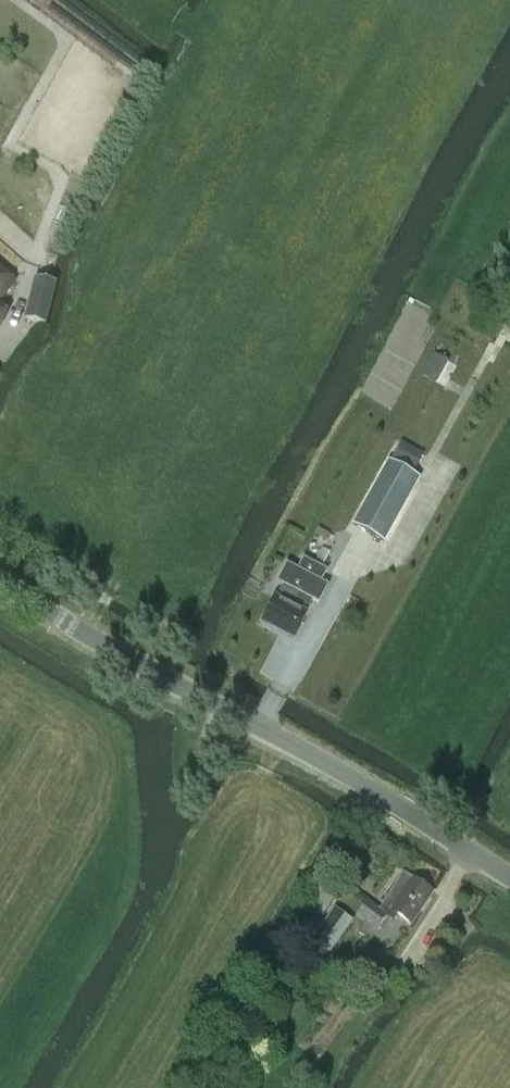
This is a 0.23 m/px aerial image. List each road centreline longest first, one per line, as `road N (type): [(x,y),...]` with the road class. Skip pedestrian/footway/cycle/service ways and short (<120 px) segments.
road 1 (tertiary): [(509,878),(0,581)]

